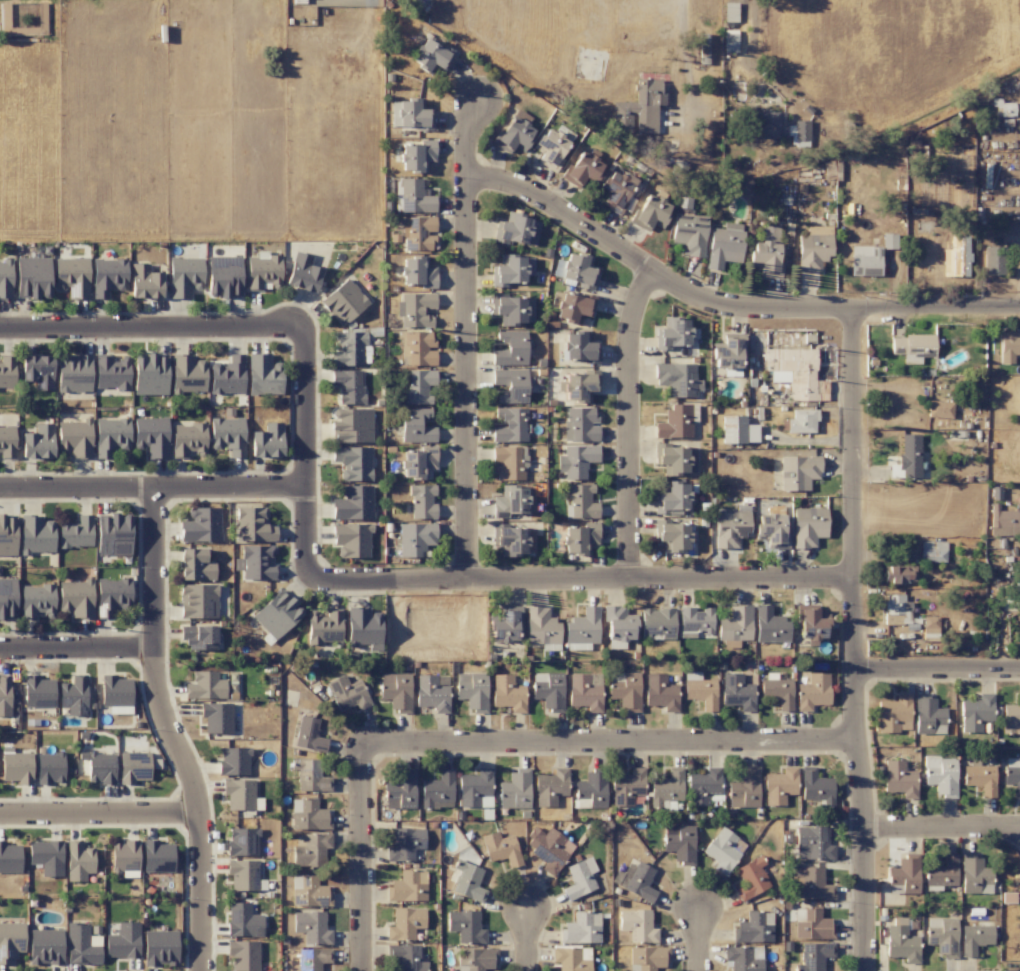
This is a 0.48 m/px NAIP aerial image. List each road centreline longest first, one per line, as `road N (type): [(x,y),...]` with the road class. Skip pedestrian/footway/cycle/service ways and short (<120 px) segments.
road 1 (residential): [(850,306),(867,970)]
road 2 (residential): [(1019,305),(736,307),(656,275),(510,187),(470,177)]
road 3 (residential): [(852,579),(310,579)]
road 4 (residential): [(363,743),(857,742)]
road 5 (residential): [(156,491),(152,681),(194,791),(197,970)]
road 6 (residential): [(467,579),(468,131),(480,103)]
road 7 (residential): [(308,487),(0,491)]
road 8 (residential): [(628,577),(630,329),(656,275)]
road 9 (residential): [(305,329),(0,331)]
road 10 (residential): [(310,579),(305,329)]
road 11 (residential): [(363,743),(366,970)]
road 12 (residential): [(0,814),(196,812)]
road 13 (residential): [(854,668),(1019,667)]
road 14 (residential): [(156,644),(0,646)]
road 15 (residential): [(867,830),(1019,830)]

